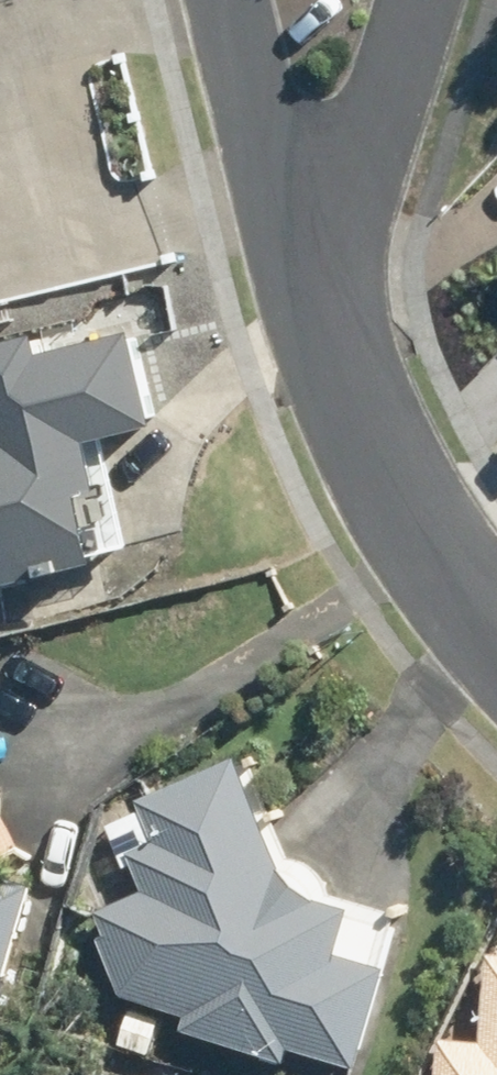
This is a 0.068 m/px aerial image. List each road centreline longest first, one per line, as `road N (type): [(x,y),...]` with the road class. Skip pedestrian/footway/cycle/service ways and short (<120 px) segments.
road 1 (residential): [(496,624),(386,473),(352,394),(326,234)]
road 2 (residential): [(422,0),(411,50),(326,234)]
road 3 (residential): [(326,234),(252,92)]

